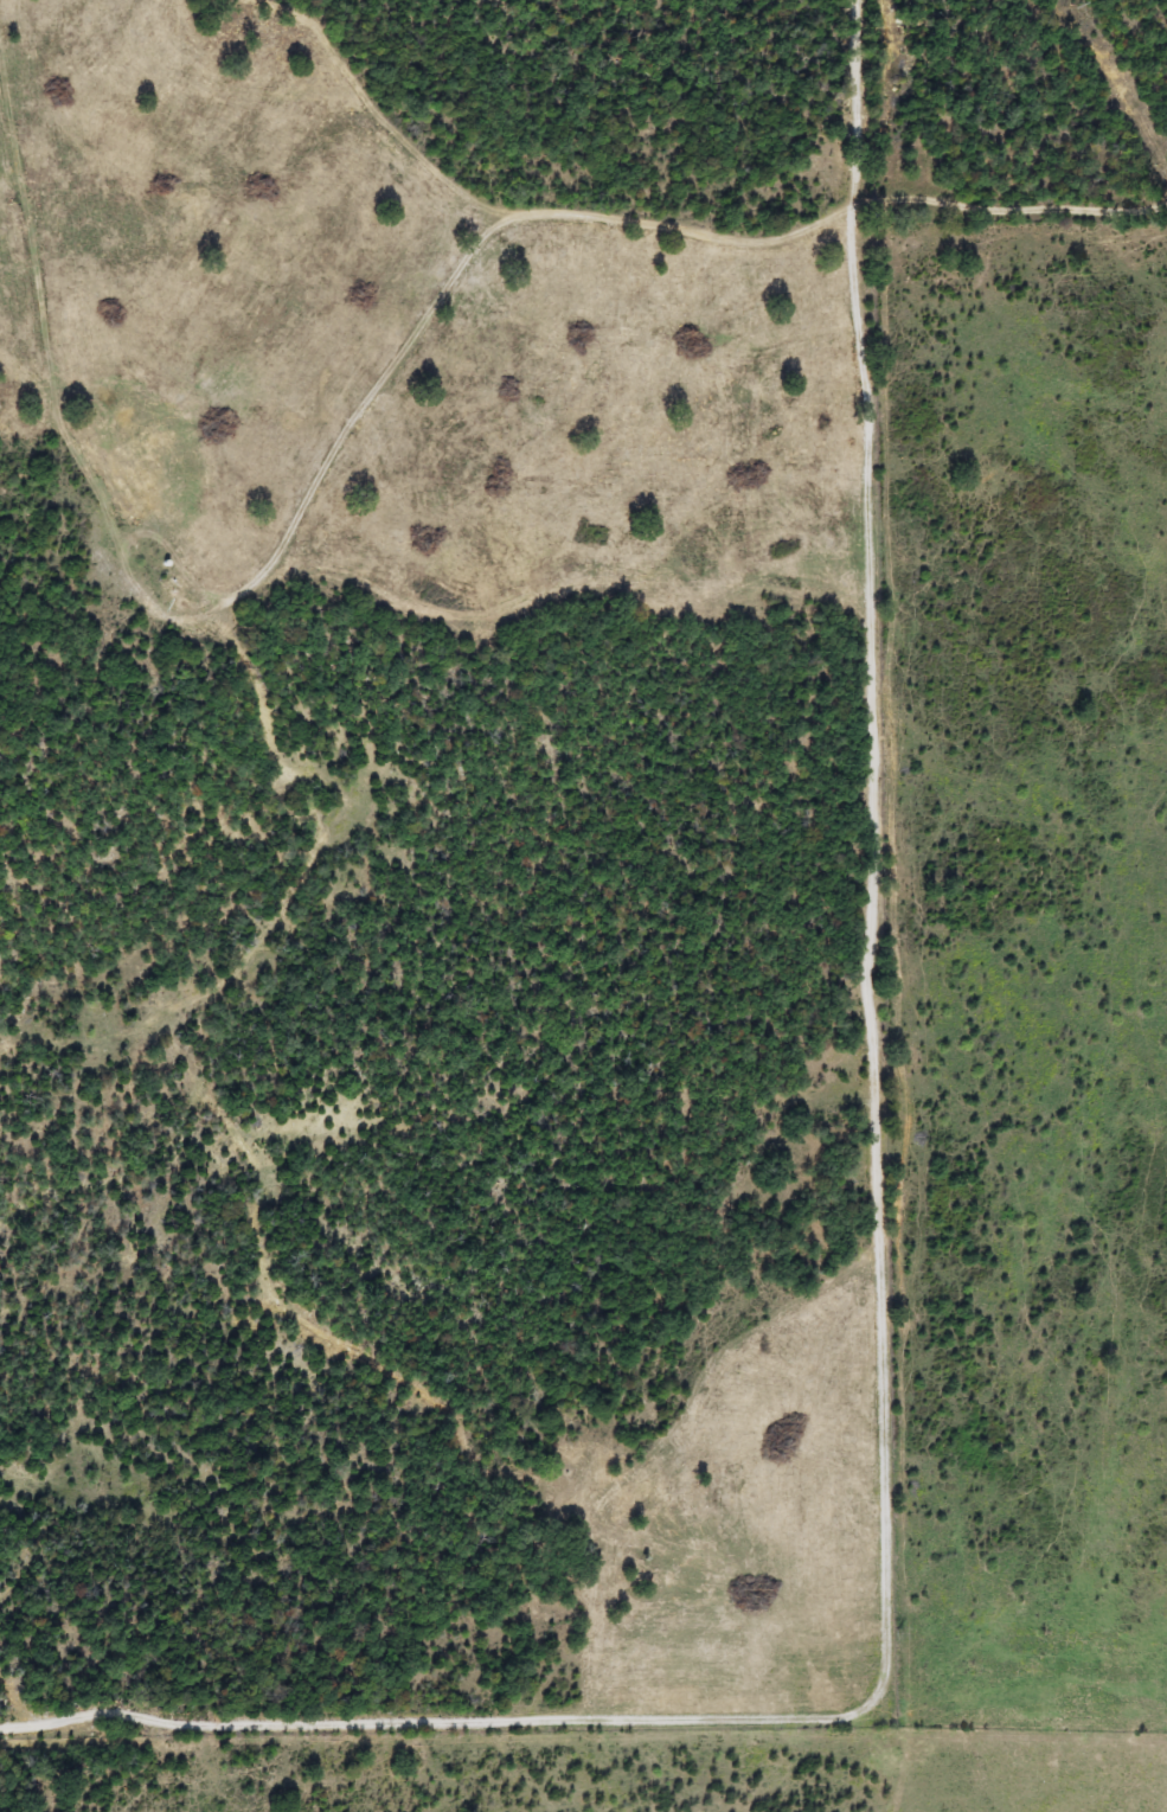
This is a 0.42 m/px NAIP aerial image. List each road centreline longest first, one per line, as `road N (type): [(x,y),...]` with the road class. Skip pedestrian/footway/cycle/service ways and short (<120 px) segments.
road 1 (residential): [(209,600),(237,585),(282,536),(353,410),(406,347),(470,248),(506,217),(579,211),(767,235),(867,194),(898,191),(973,205),(1166,203)]

